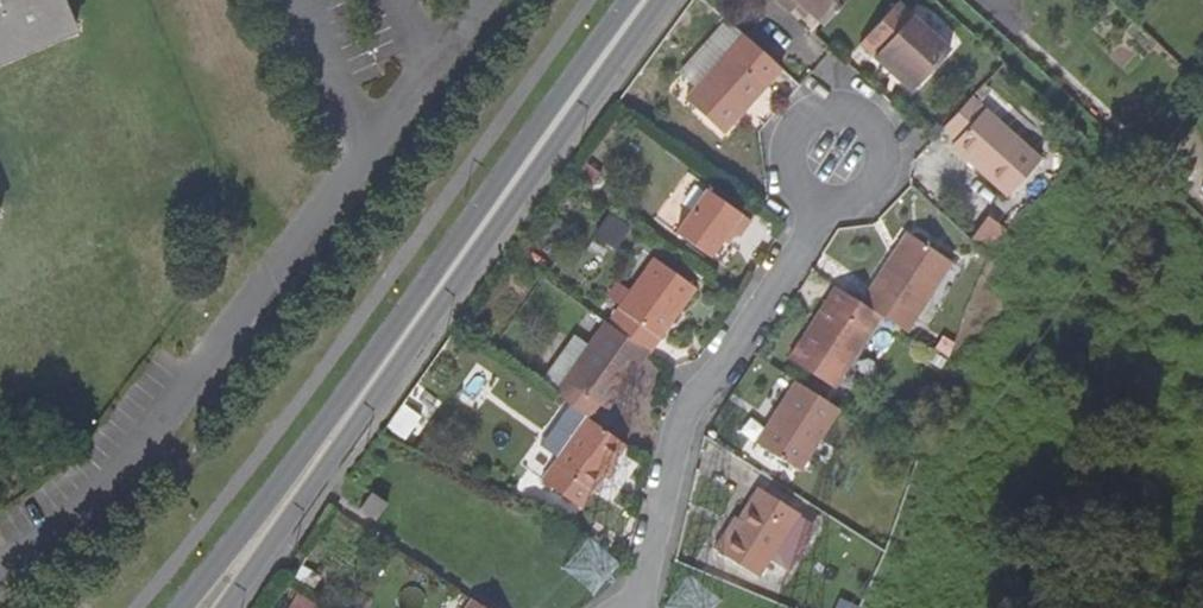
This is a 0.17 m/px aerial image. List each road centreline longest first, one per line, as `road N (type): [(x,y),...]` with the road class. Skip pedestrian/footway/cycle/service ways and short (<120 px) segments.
road 1 (tertiary): [(320,453),(485,211),(649,0)]
road 2 (residential): [(640,607),(654,598),(692,417),(821,223),(840,160)]
road 3 (tertiary): [(320,453),(182,607)]
road 4 (tertiary): [(229,607),(320,453)]

